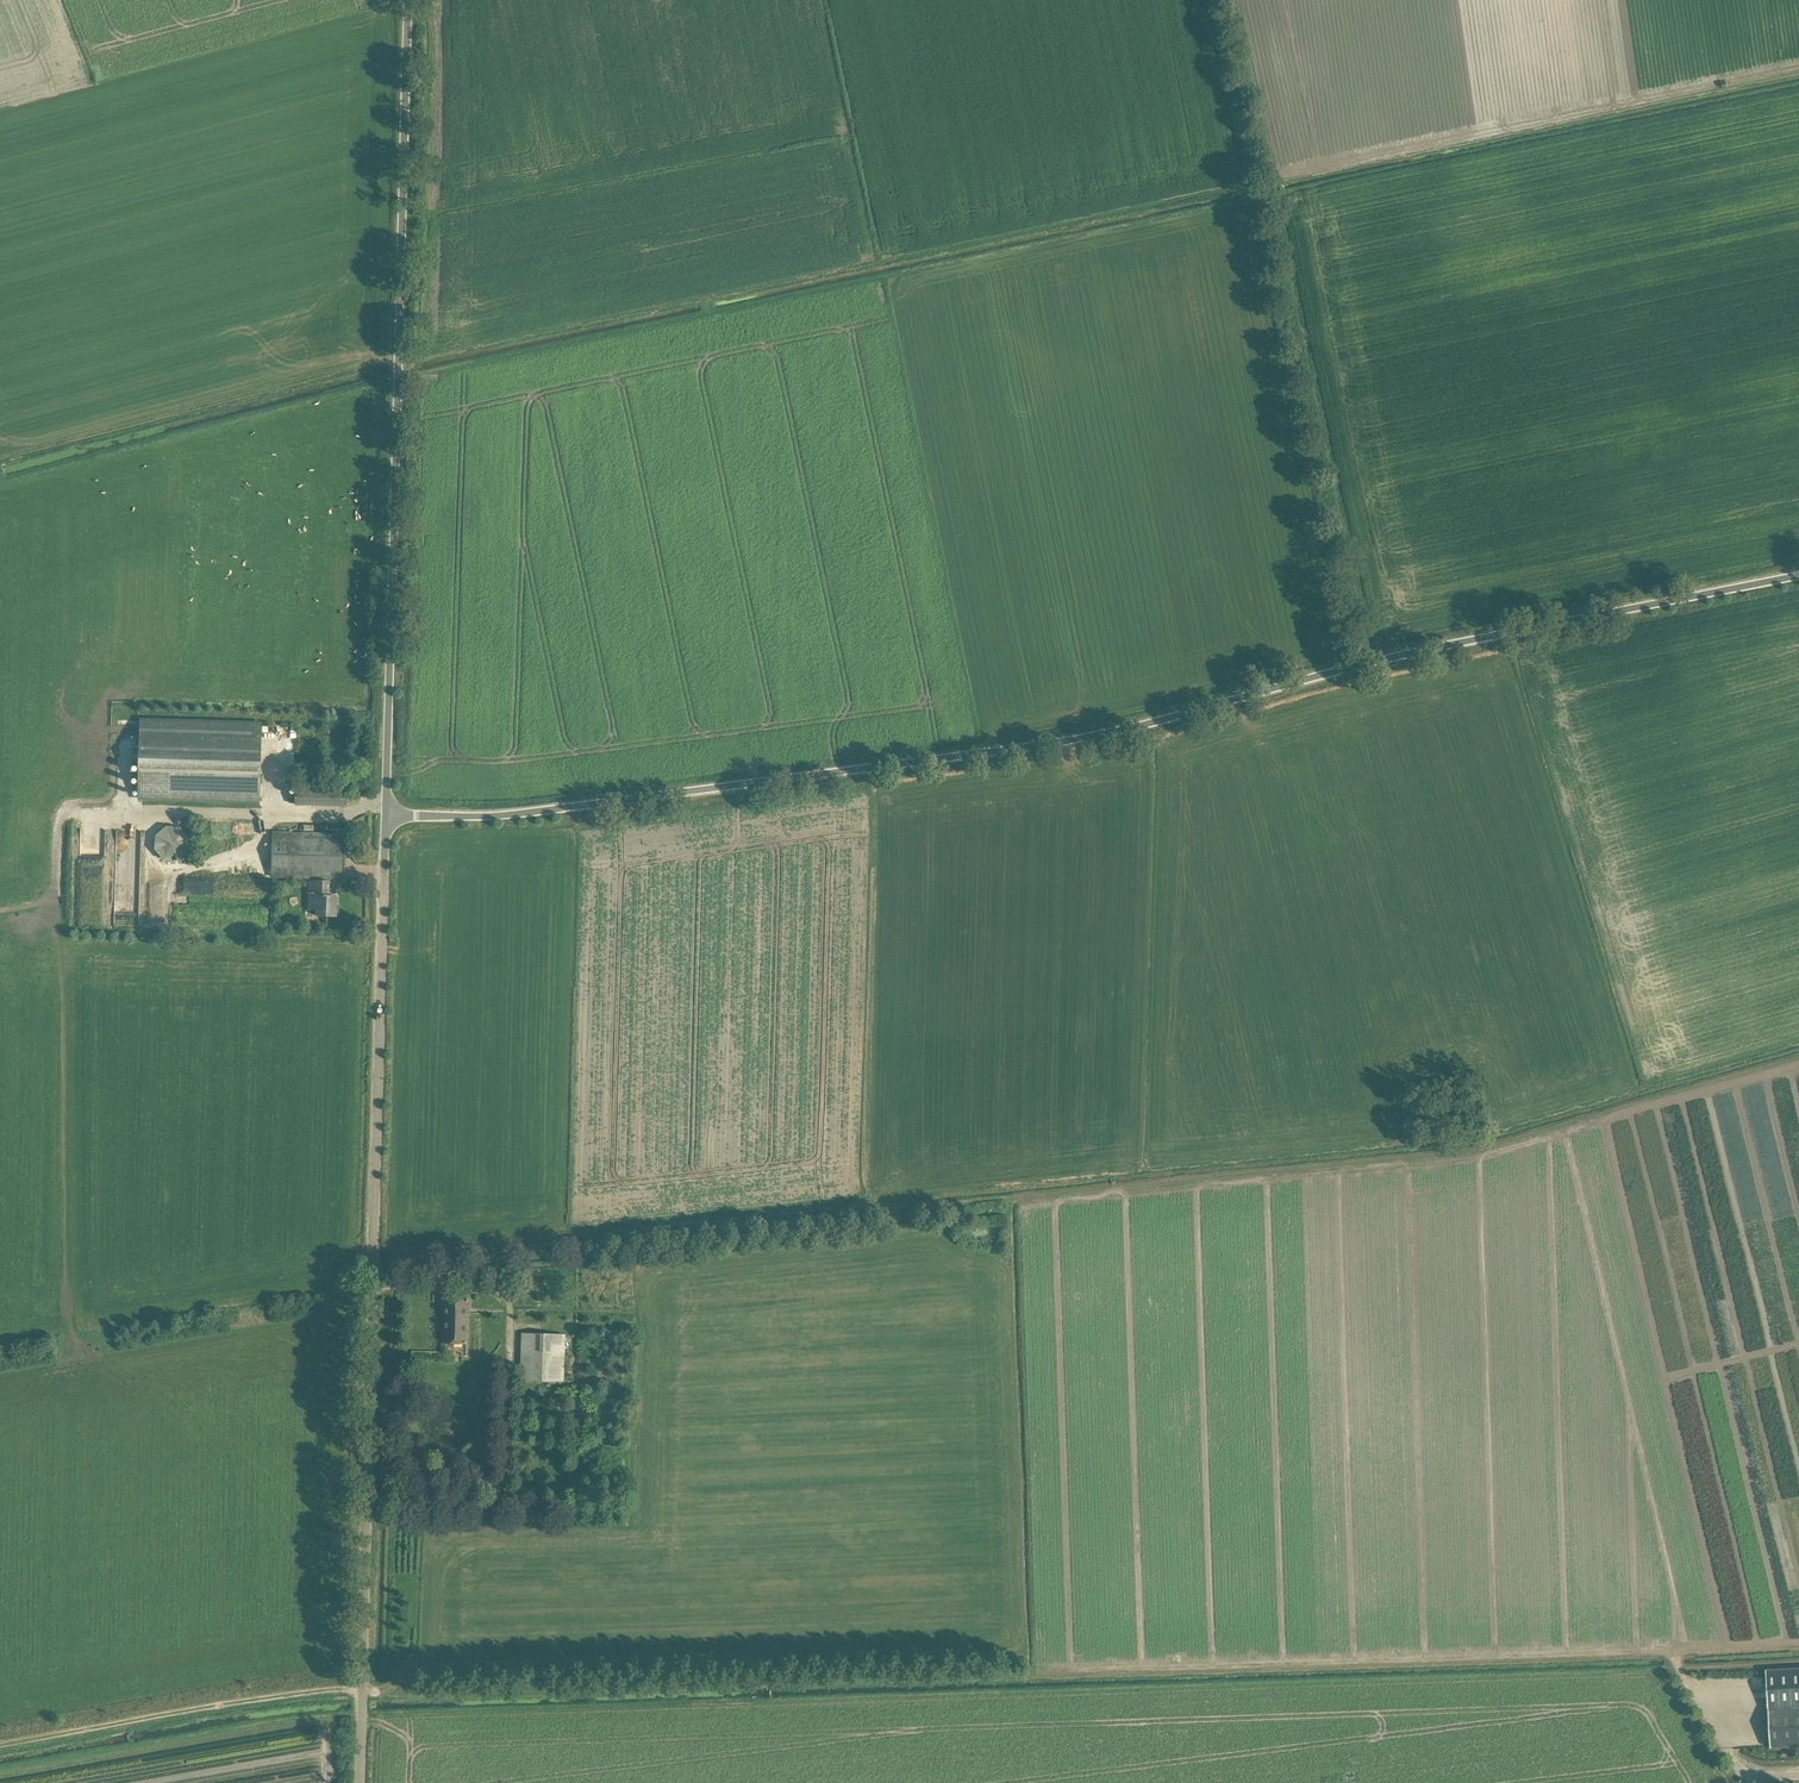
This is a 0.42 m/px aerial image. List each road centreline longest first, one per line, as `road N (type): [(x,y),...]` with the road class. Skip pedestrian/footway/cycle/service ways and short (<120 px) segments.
road 1 (unclassified): [(389,817),(529,812),(1018,749),(1127,729),(1395,654),(1798,575)]
road 2 (unclassified): [(362,1782),(389,817)]
road 3 (unclassified): [(389,817),(406,0)]
road 4 (track): [(398,365),(0,467)]

